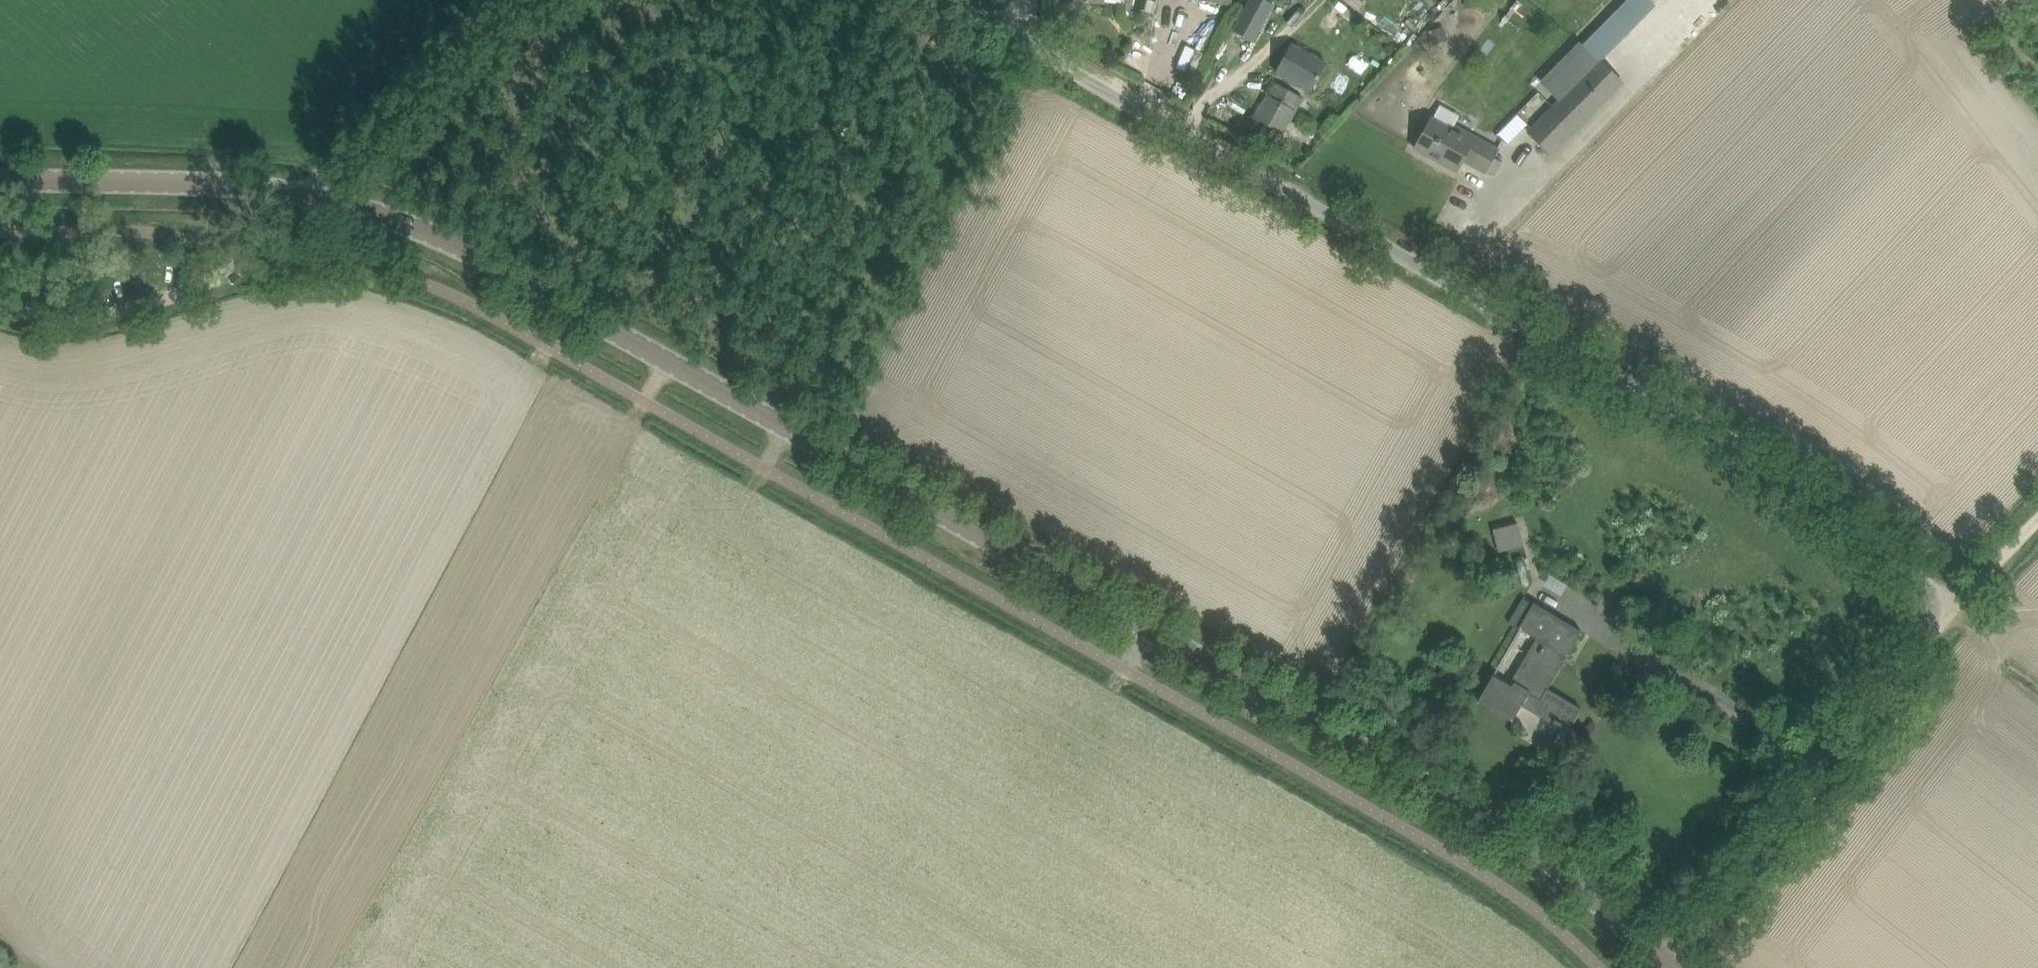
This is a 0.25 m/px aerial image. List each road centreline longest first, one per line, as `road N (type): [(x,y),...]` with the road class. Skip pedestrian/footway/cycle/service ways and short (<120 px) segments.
road 1 (tertiary): [(1674,967),(1503,830),(415,227),(242,185),(0,180)]
road 2 (unclassified): [(1680,967),(1956,608),(1829,504),(1700,420),(1051,57),(1031,40),(1025,0)]
road 3 (track): [(243,257),(512,0)]
road 4 (track): [(0,306),(51,317),(107,315),(186,292),(243,257)]
road 5 (track): [(2037,518),(1956,608)]

